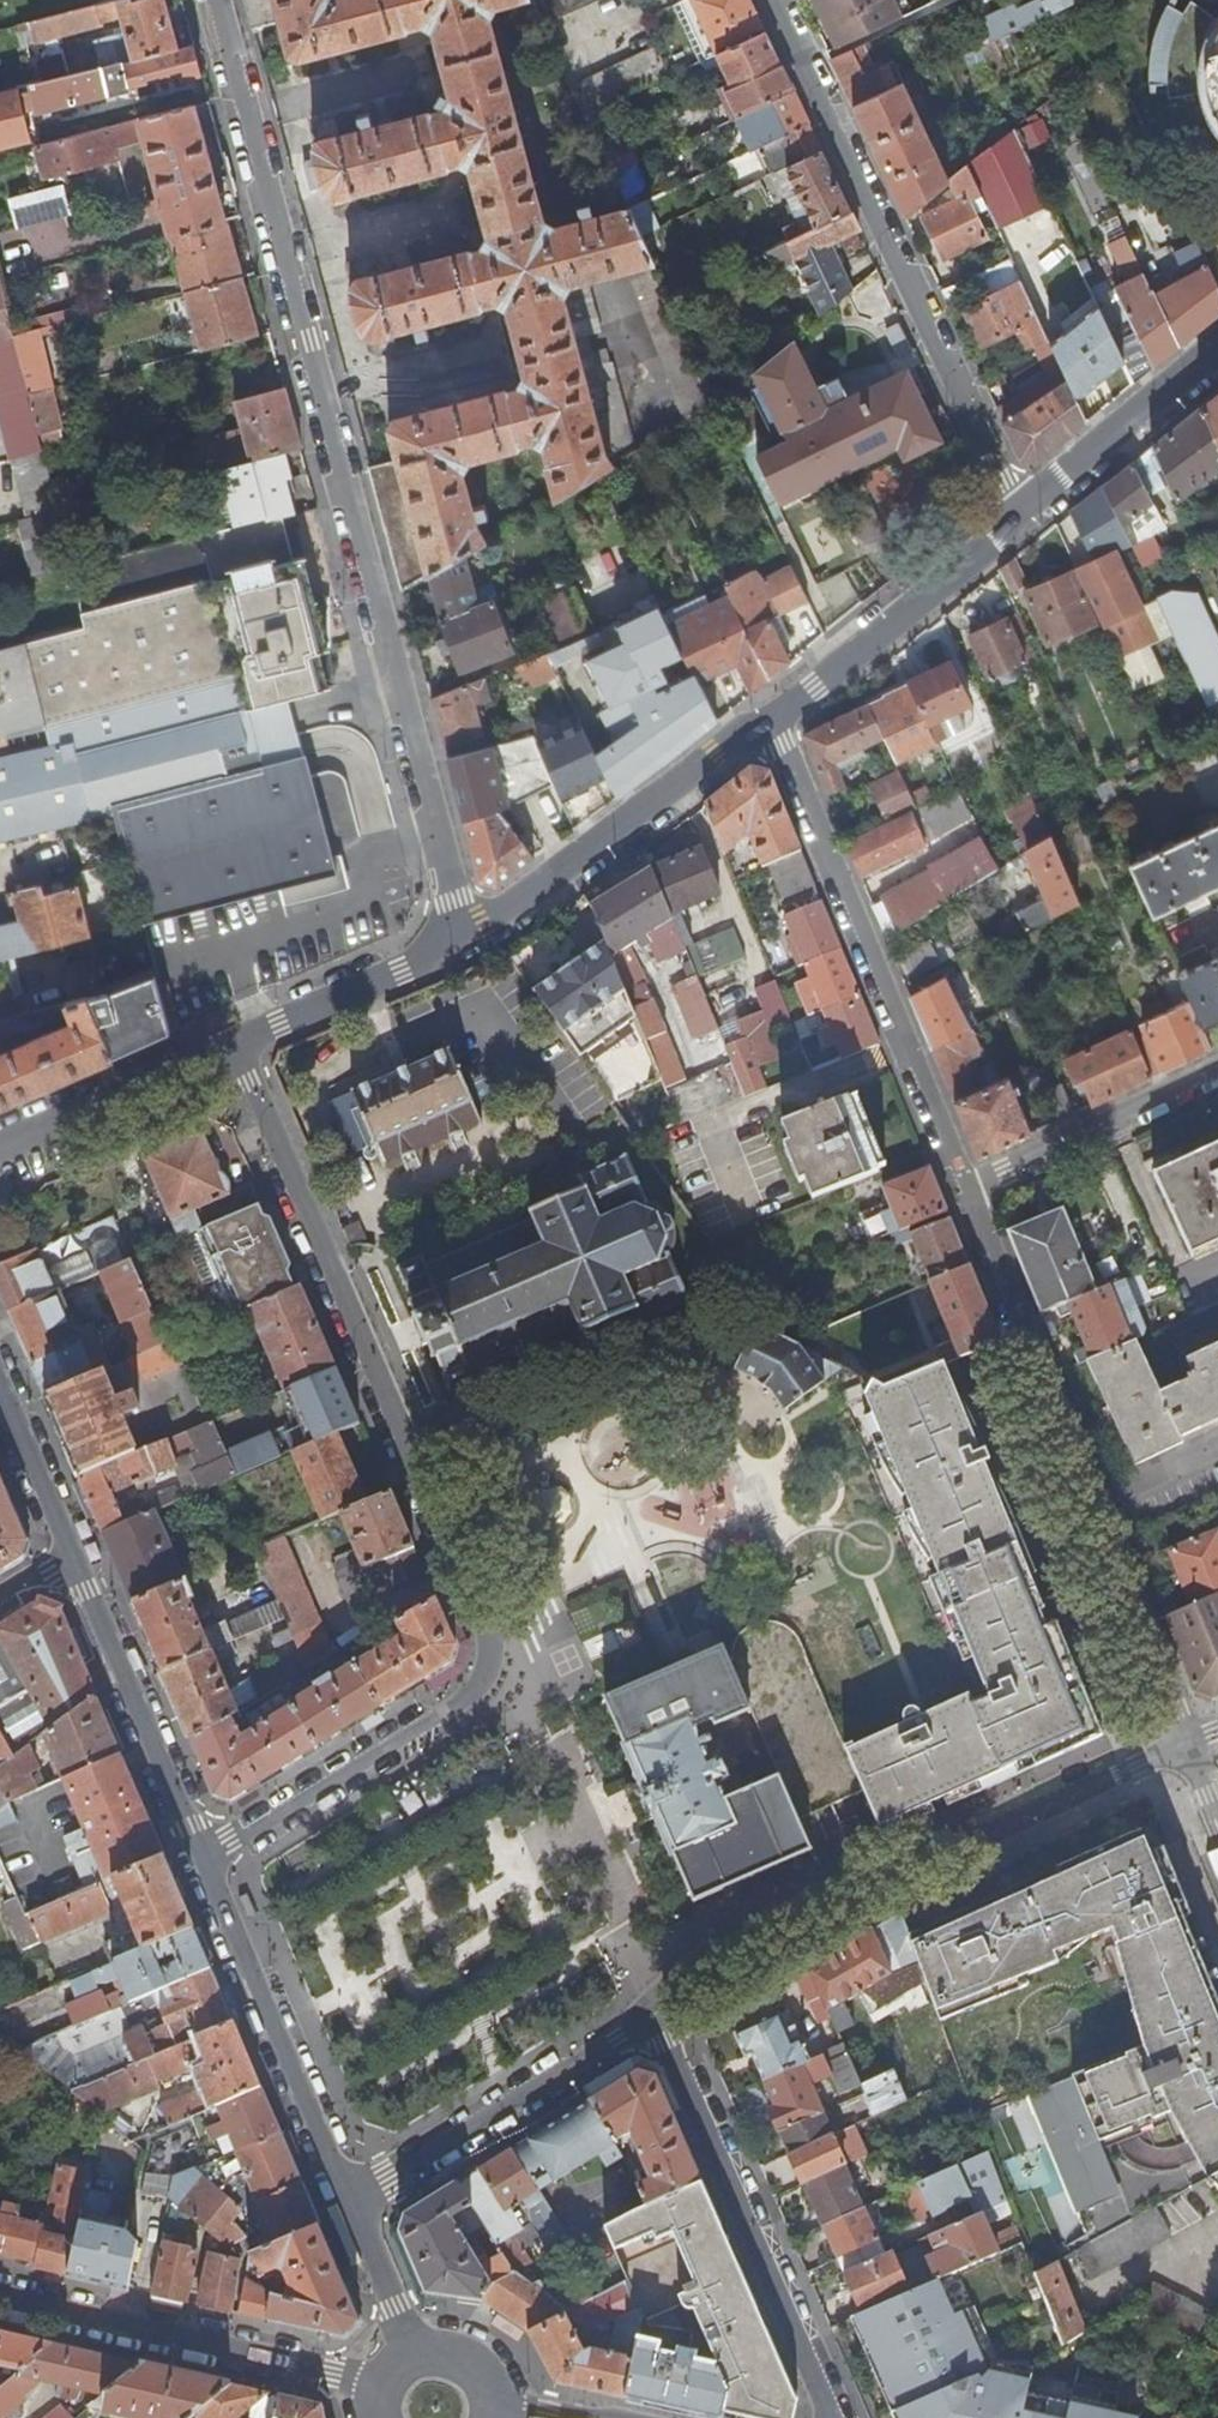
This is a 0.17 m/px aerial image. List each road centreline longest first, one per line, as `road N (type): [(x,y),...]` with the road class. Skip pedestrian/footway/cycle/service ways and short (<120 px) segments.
road 1 (residential): [(472,931),(455,899),(213,0)]
road 2 (residential): [(491,1669),(471,1585),(232,1047)]
road 3 (residential): [(964,1190),(1192,1742)]
road 4 (residential): [(657,1994),(717,1954),(1192,1742)]
road 5 (residential): [(777,0),(1023,507)]
road 6 (residential): [(770,719),(964,1190)]
road 7 (residential): [(832,2417),(657,1994)]
road 8 (tertiary): [(0,2300),(386,2387)]
road 9 (residential): [(657,1994),(620,2041),(390,2181),(346,2197)]
road 10 (residential): [(472,931),(770,719)]
road 11 (tertiary): [(346,2197),(206,1864)]
road 12 (unclassified): [(206,1864),(452,1712),(491,1669)]
road 13 (residential): [(770,719),(1023,507)]
road 14 (tertiary): [(206,1864),(74,1562)]
road 15 (residential): [(1217,1070),(964,1190)]
road 16 (residential): [(232,1047),(472,931)]
road 17 (residential): [(0,1151),(232,1047)]
road 18 (residential): [(1023,507),(1217,349)]
road 19 (tertiary): [(74,1562),(0,1388)]
road 20 (tertiary): [(415,2358),(346,2197)]

